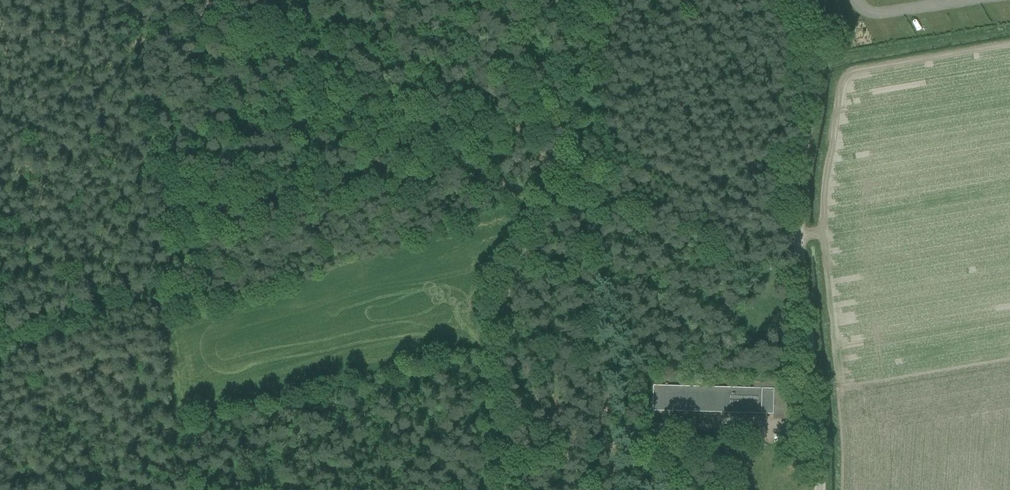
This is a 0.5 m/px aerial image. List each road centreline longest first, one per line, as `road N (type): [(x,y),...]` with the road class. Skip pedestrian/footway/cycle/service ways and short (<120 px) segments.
road 1 (unclassified): [(817,489),(819,419),(799,221),(814,56),(804,0)]
road 2 (track): [(495,489),(472,331),(548,158),(547,119)]

